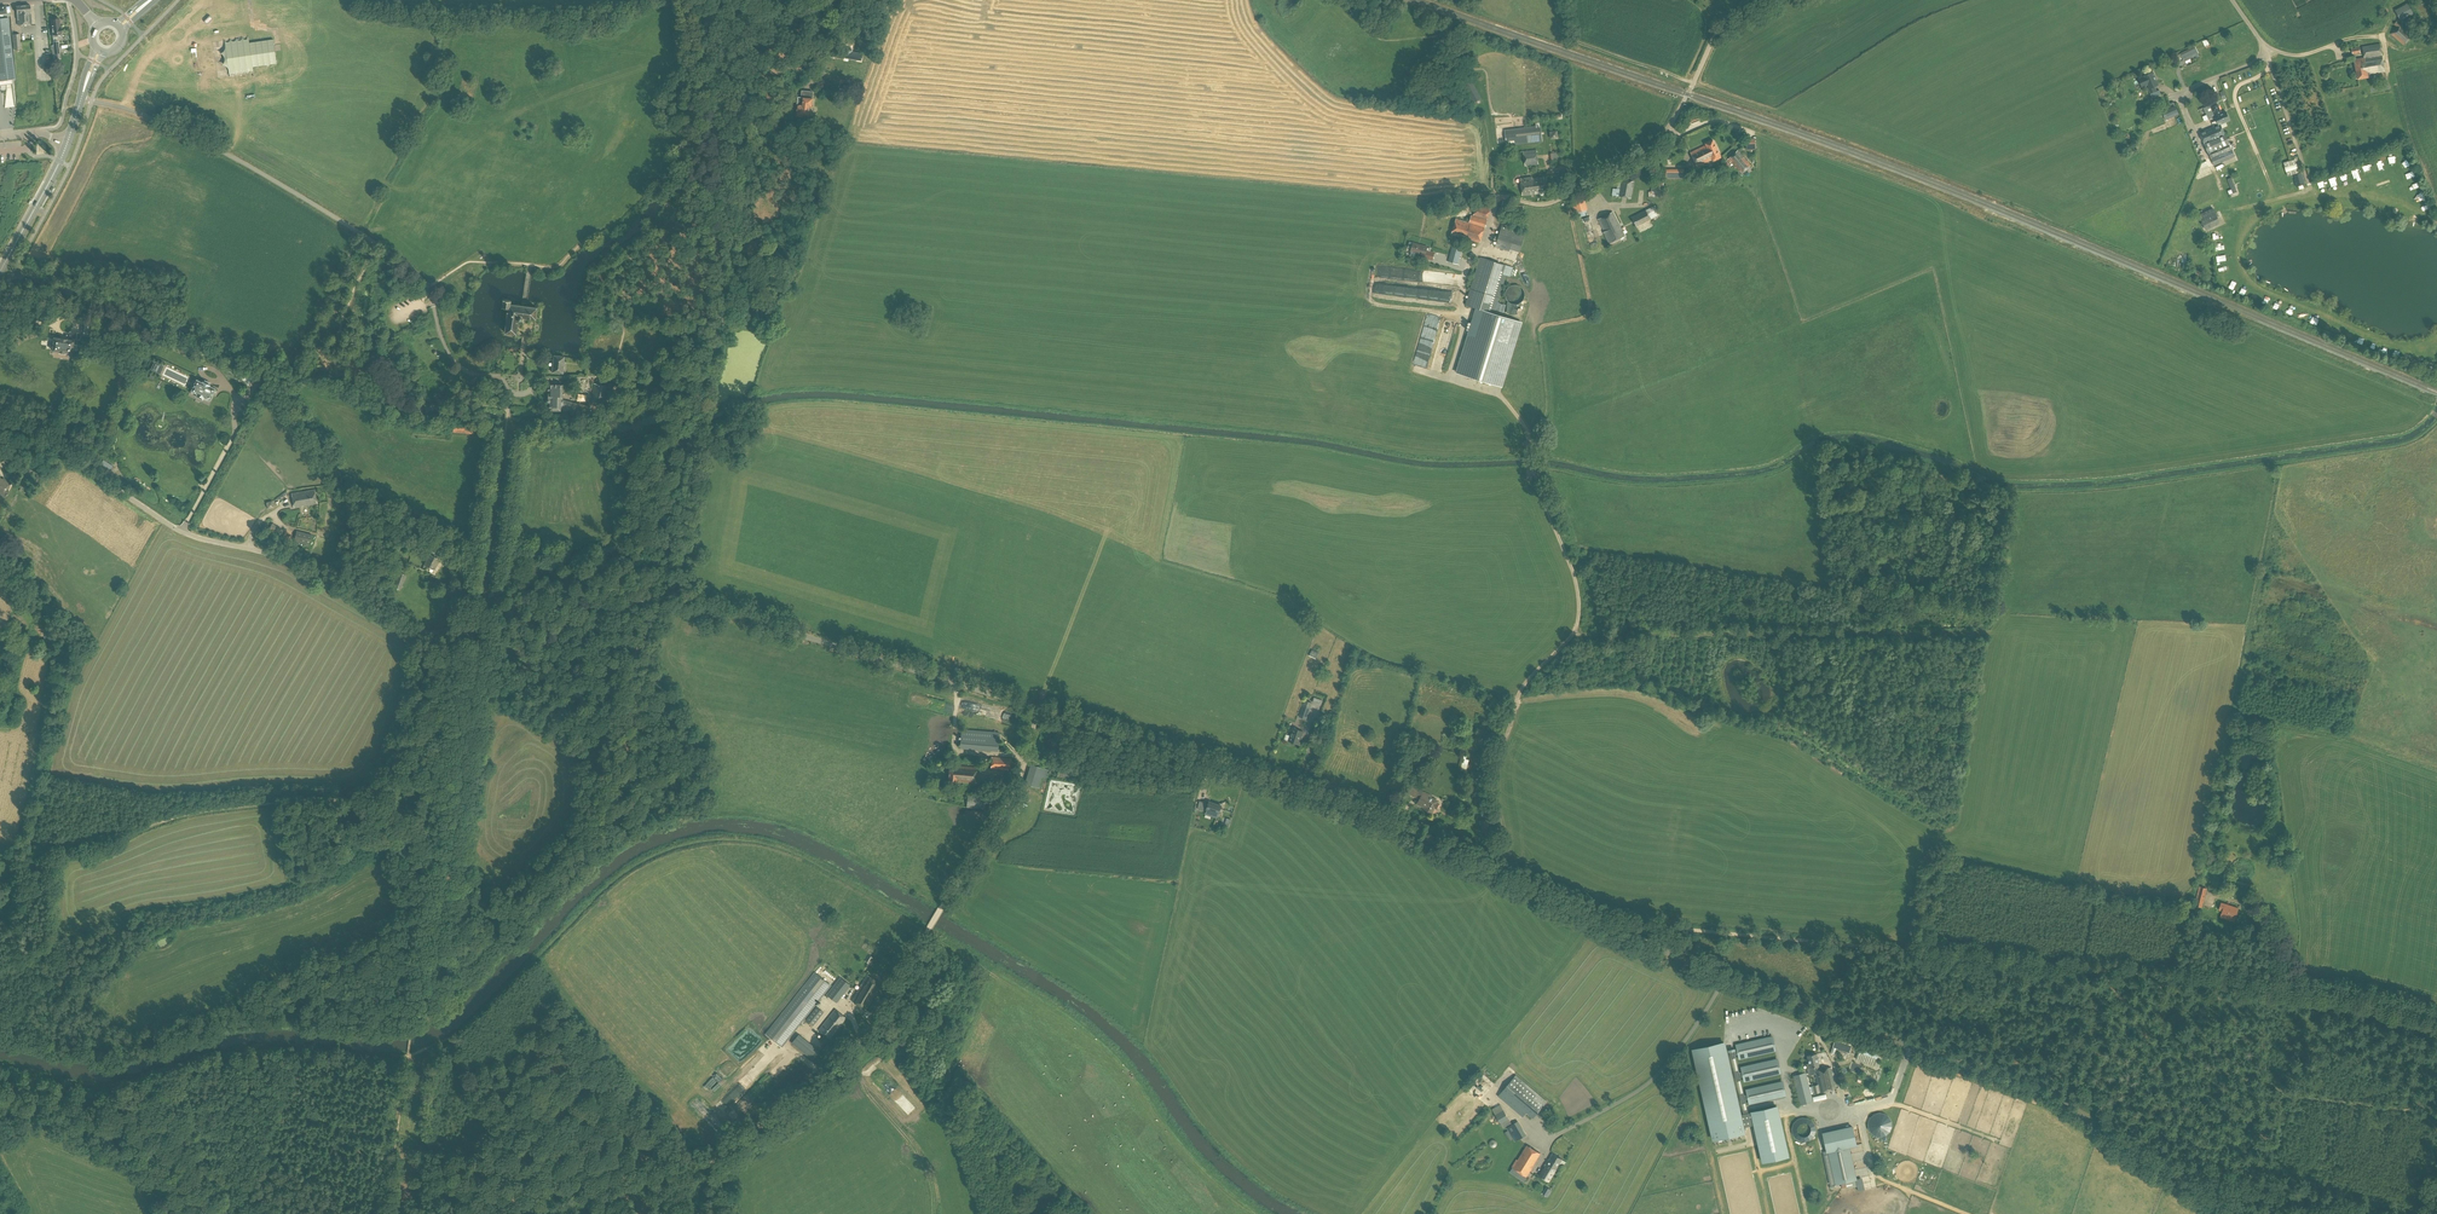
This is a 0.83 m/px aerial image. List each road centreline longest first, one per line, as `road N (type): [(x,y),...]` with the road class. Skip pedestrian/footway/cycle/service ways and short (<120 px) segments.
road 1 (unclassified): [(2233,1213),(2046,1094),(1724,980),(1363,809),(1039,708)]
road 2 (unclassified): [(663,594),(506,606),(446,630),(412,630),(280,558),(172,527),(52,444),(0,419)]
road 3 (unclassified): [(663,594),(662,569),(733,260),(714,205),(715,125),(687,0)]
road 4 (track): [(2436,1023),(2291,985),(1858,945)]
road 5 (track): [(708,1164),(853,1057),(1027,761)]
road 6 (unclassified): [(433,307),(402,262),(235,157),(185,130),(91,101)]
road 7 (unclassified): [(1484,241),(1498,198),(1552,202),(1655,143),(1719,31),(1769,0)]
road 8 (unclassified): [(1039,708),(663,594)]
road 9 (track): [(1858,945),(1615,927)]
road 10 (track): [(412,630),(409,702),(373,774),(376,791)]
road 11 (primary): [(0,271),(68,141)]

